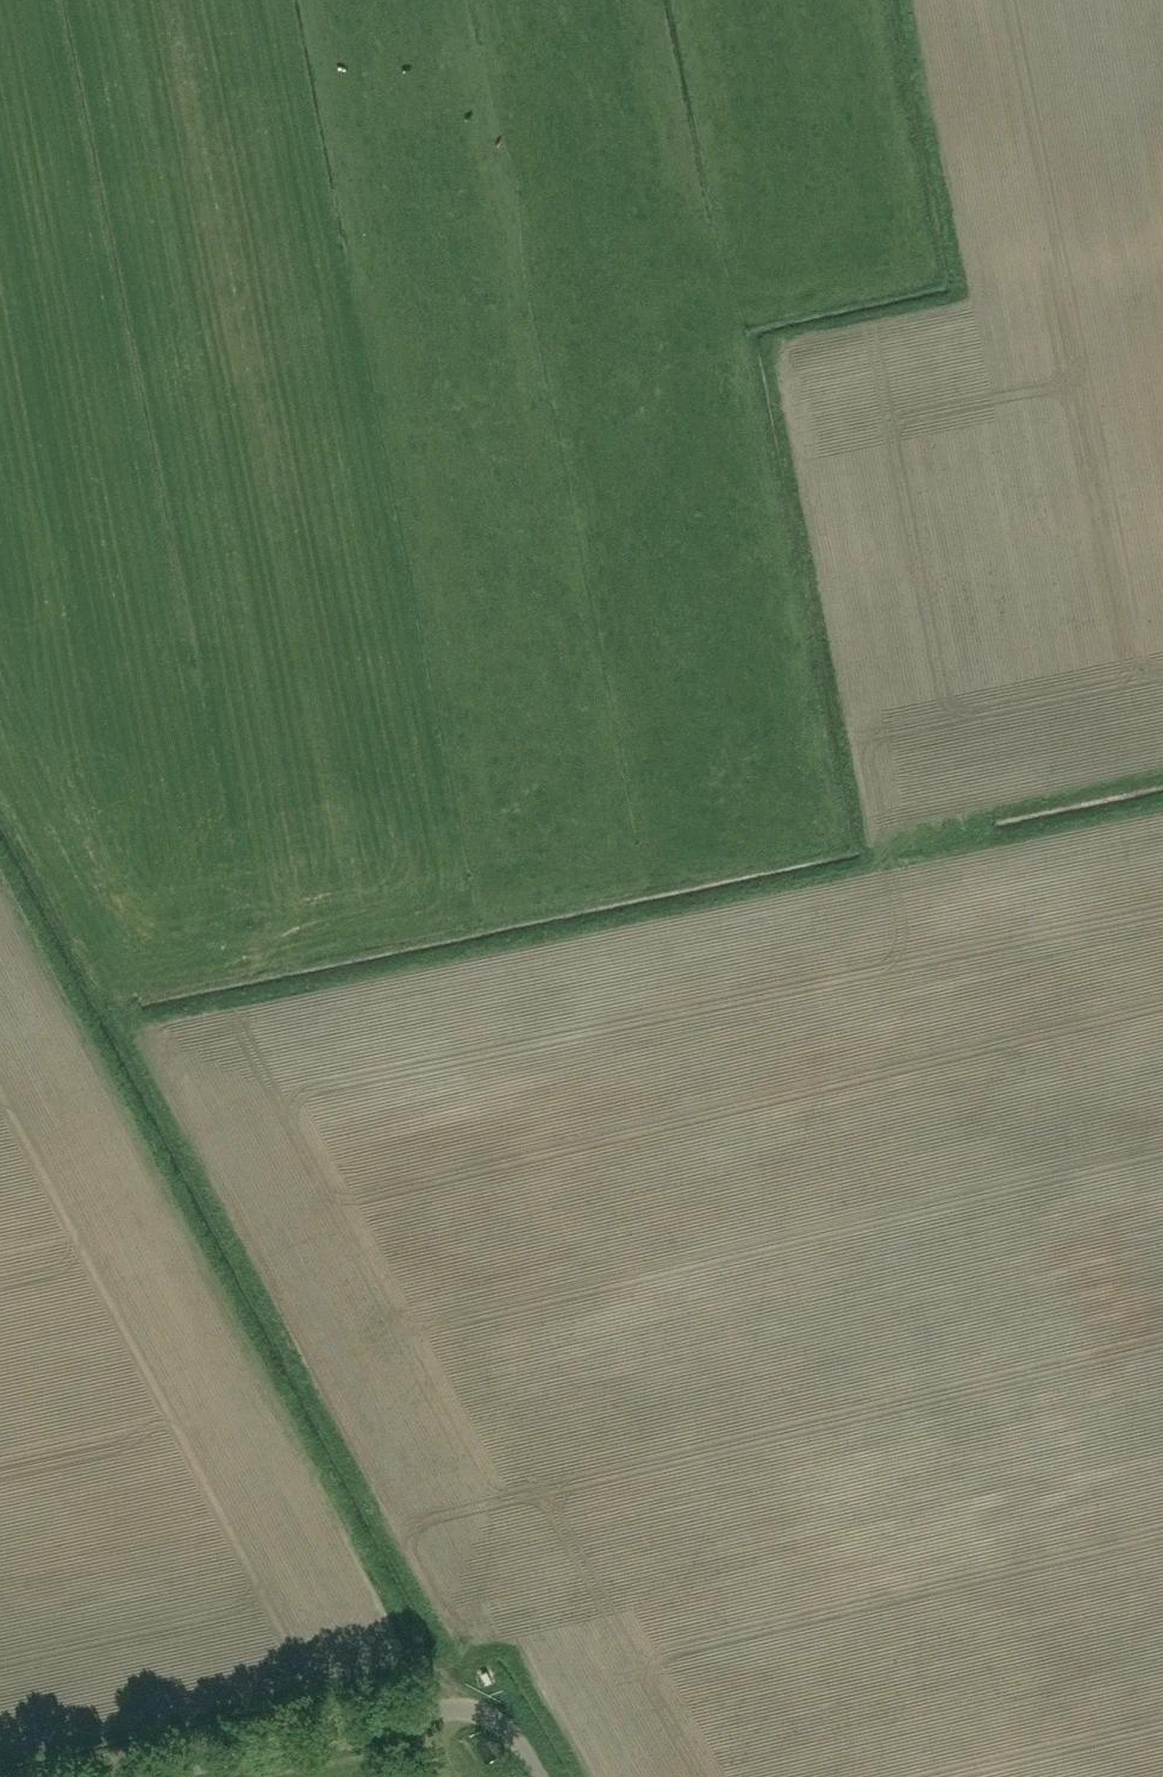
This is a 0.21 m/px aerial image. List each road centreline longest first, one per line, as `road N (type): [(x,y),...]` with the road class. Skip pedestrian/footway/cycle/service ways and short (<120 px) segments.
road 1 (unclassified): [(159,1776),(460,1711),(512,1731),(541,1776)]

